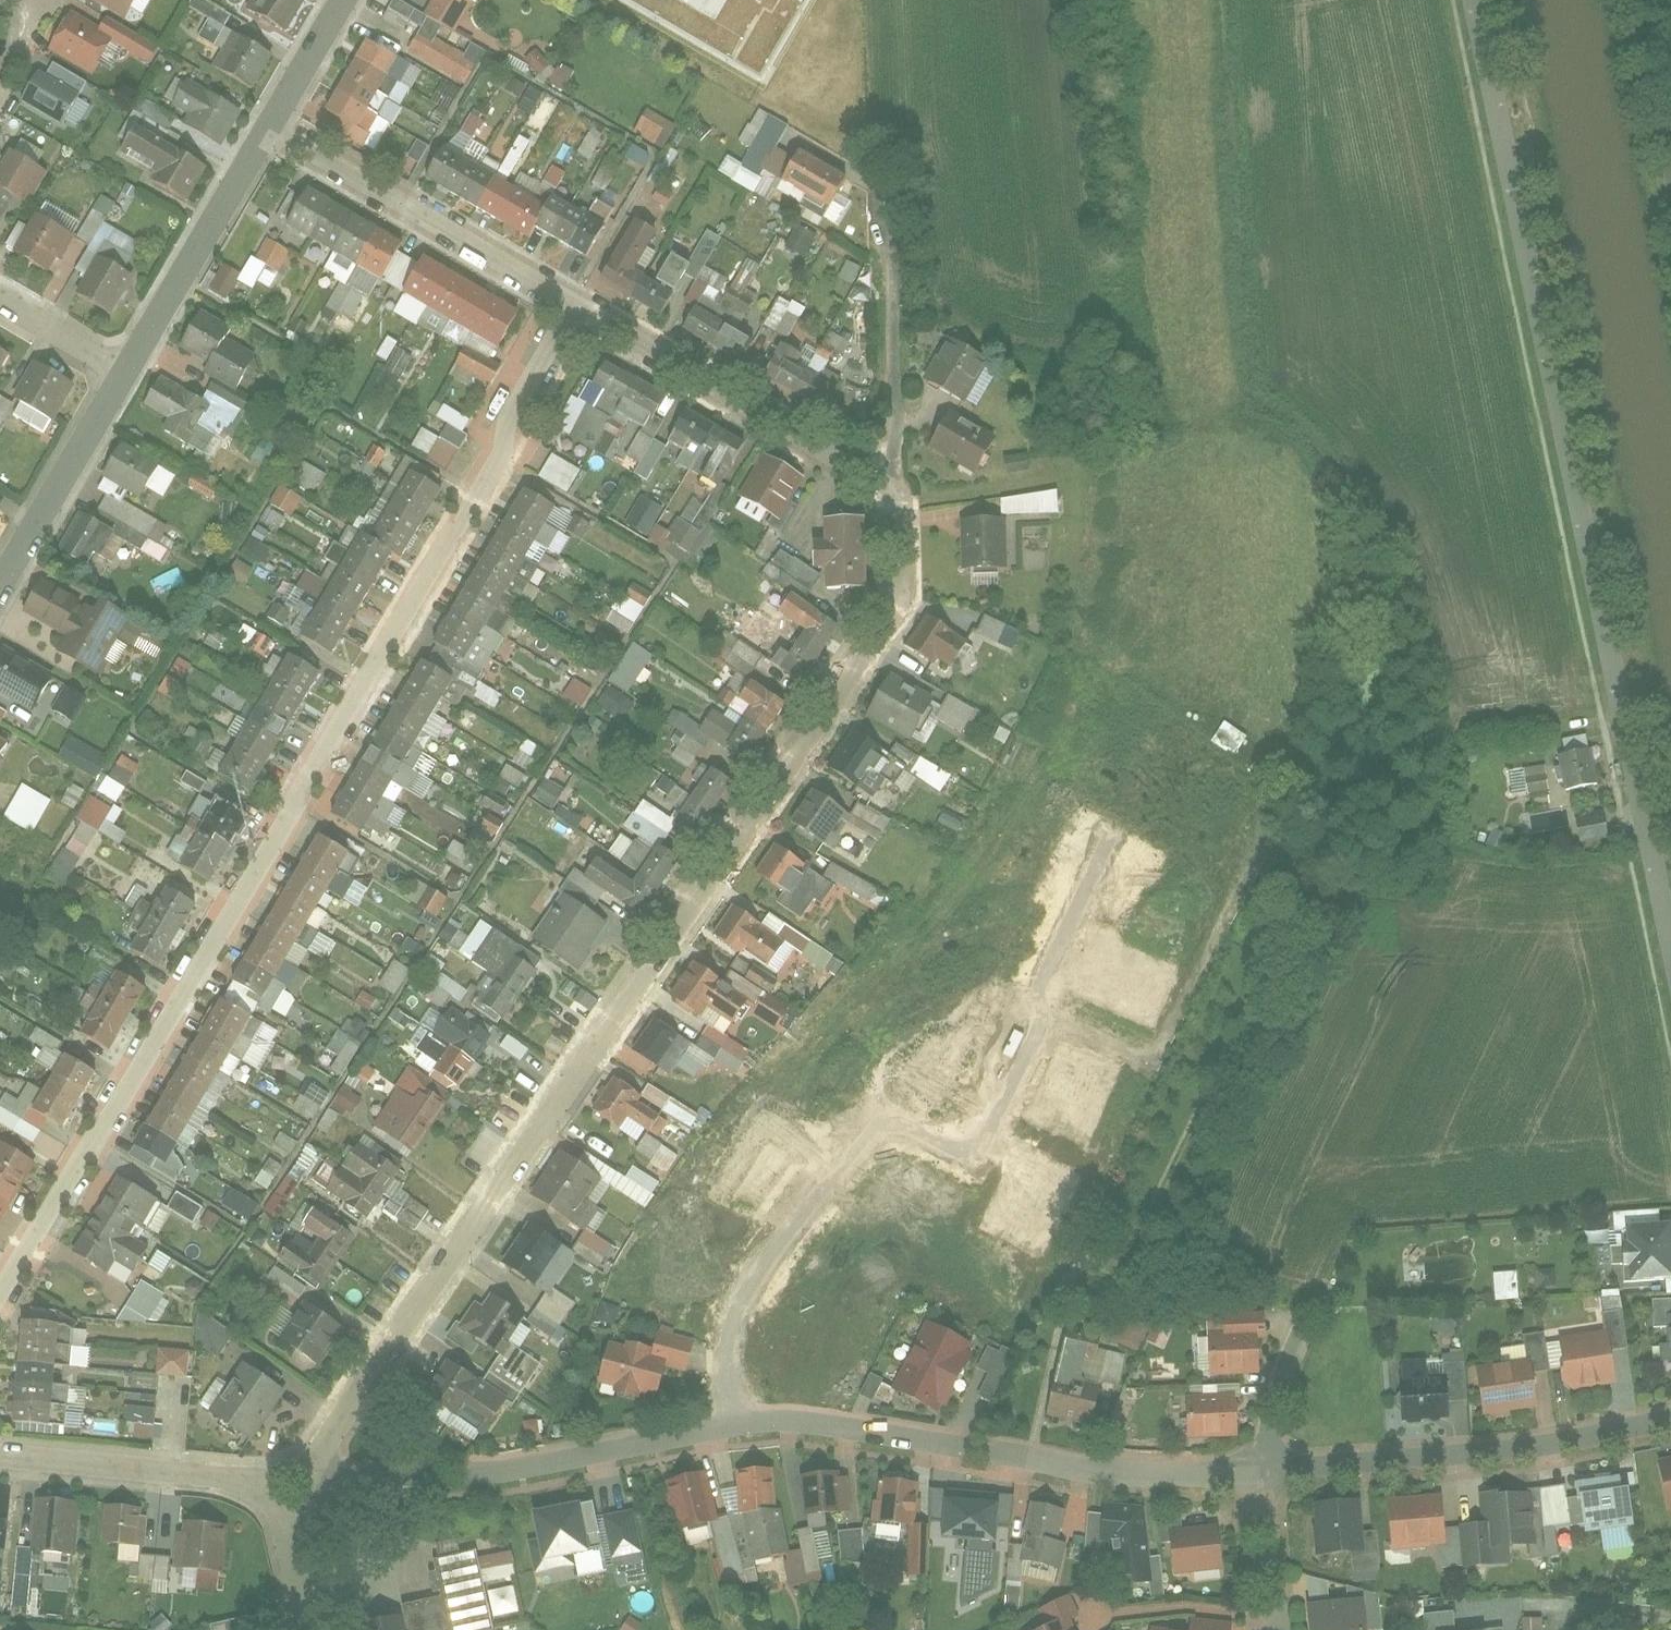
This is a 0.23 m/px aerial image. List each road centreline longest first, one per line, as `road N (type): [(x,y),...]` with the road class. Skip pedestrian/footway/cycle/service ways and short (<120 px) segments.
road 1 (residential): [(287,1485),(897,612),(905,577),(897,476)]
road 2 (residential): [(0,1296),(585,311)]
road 3 (residential): [(1478,0),(1670,964)]
road 4 (residential): [(1090,869),(1038,987),(1043,1021),(968,1156),(880,1118),(736,1309),(728,1344),(743,1424)]
road 5 (residential): [(1270,1472),(1098,1474),(816,1422),(743,1424)]
road 6 (residential): [(743,1424),(508,1470),(287,1485)]
road 7 (residential): [(1670,1420),(1510,1450),(1270,1472)]
road 8 (residential): [(267,125),(585,311)]
road 9 (residential): [(585,311),(736,400),(897,476)]
road 10 (residential): [(287,1485),(0,1454)]
road 11 (tertiary): [(123,369),(267,125)]
road 12 (residential): [(897,476),(892,199)]
road 13 (tertiary): [(0,581),(123,369)]
road 14 (residential): [(1286,1629),(1270,1472)]
road 15 (residential): [(315,1629),(287,1485)]
road 16 (tertiary): [(267,125),(342,0)]
road 17 (residential): [(0,296),(123,369)]

